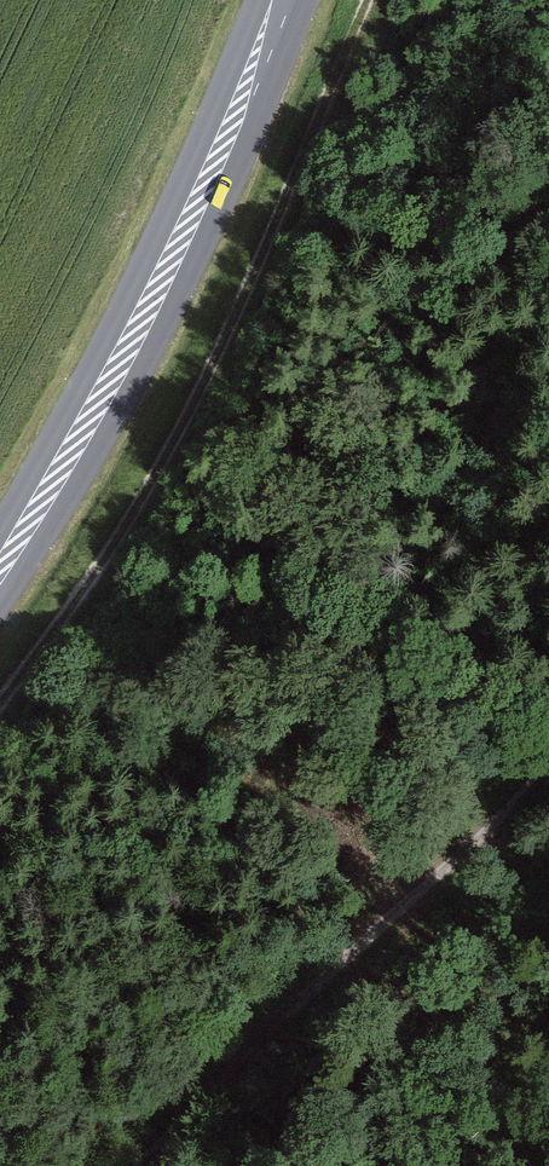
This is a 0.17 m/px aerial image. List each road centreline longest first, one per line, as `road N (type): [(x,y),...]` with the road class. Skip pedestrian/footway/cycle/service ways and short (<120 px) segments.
road 1 (track): [(0,708),(95,581),(182,434),(372,0)]
road 2 (tertiary): [(0,576),(172,263),(283,0)]
road 3 (unclassified): [(548,770),(146,1165)]

